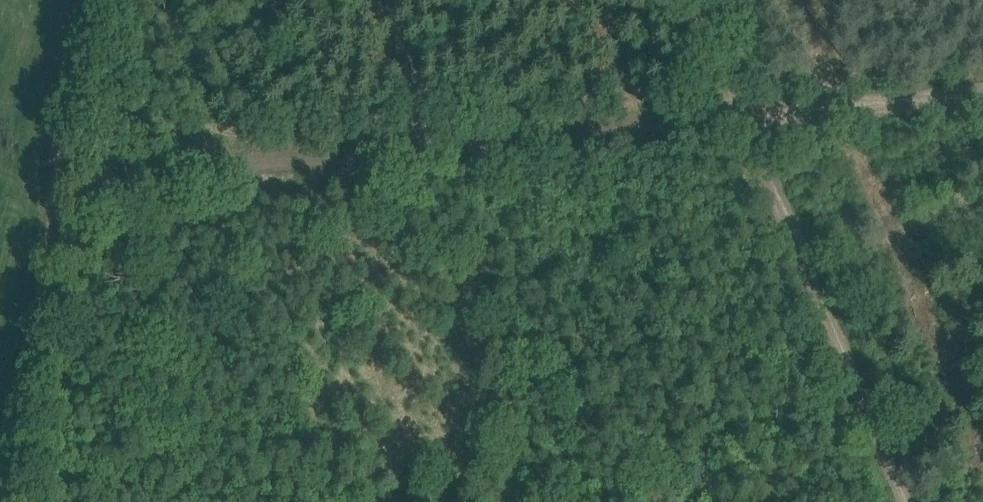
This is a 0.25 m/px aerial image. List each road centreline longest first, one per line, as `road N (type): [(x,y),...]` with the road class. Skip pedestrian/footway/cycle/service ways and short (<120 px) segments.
road 1 (track): [(713,96),(73,149)]
road 2 (track): [(97,0),(10,501)]
road 3 (track): [(900,501),(713,96)]
road 4 (track): [(713,96),(796,113),(982,102)]

